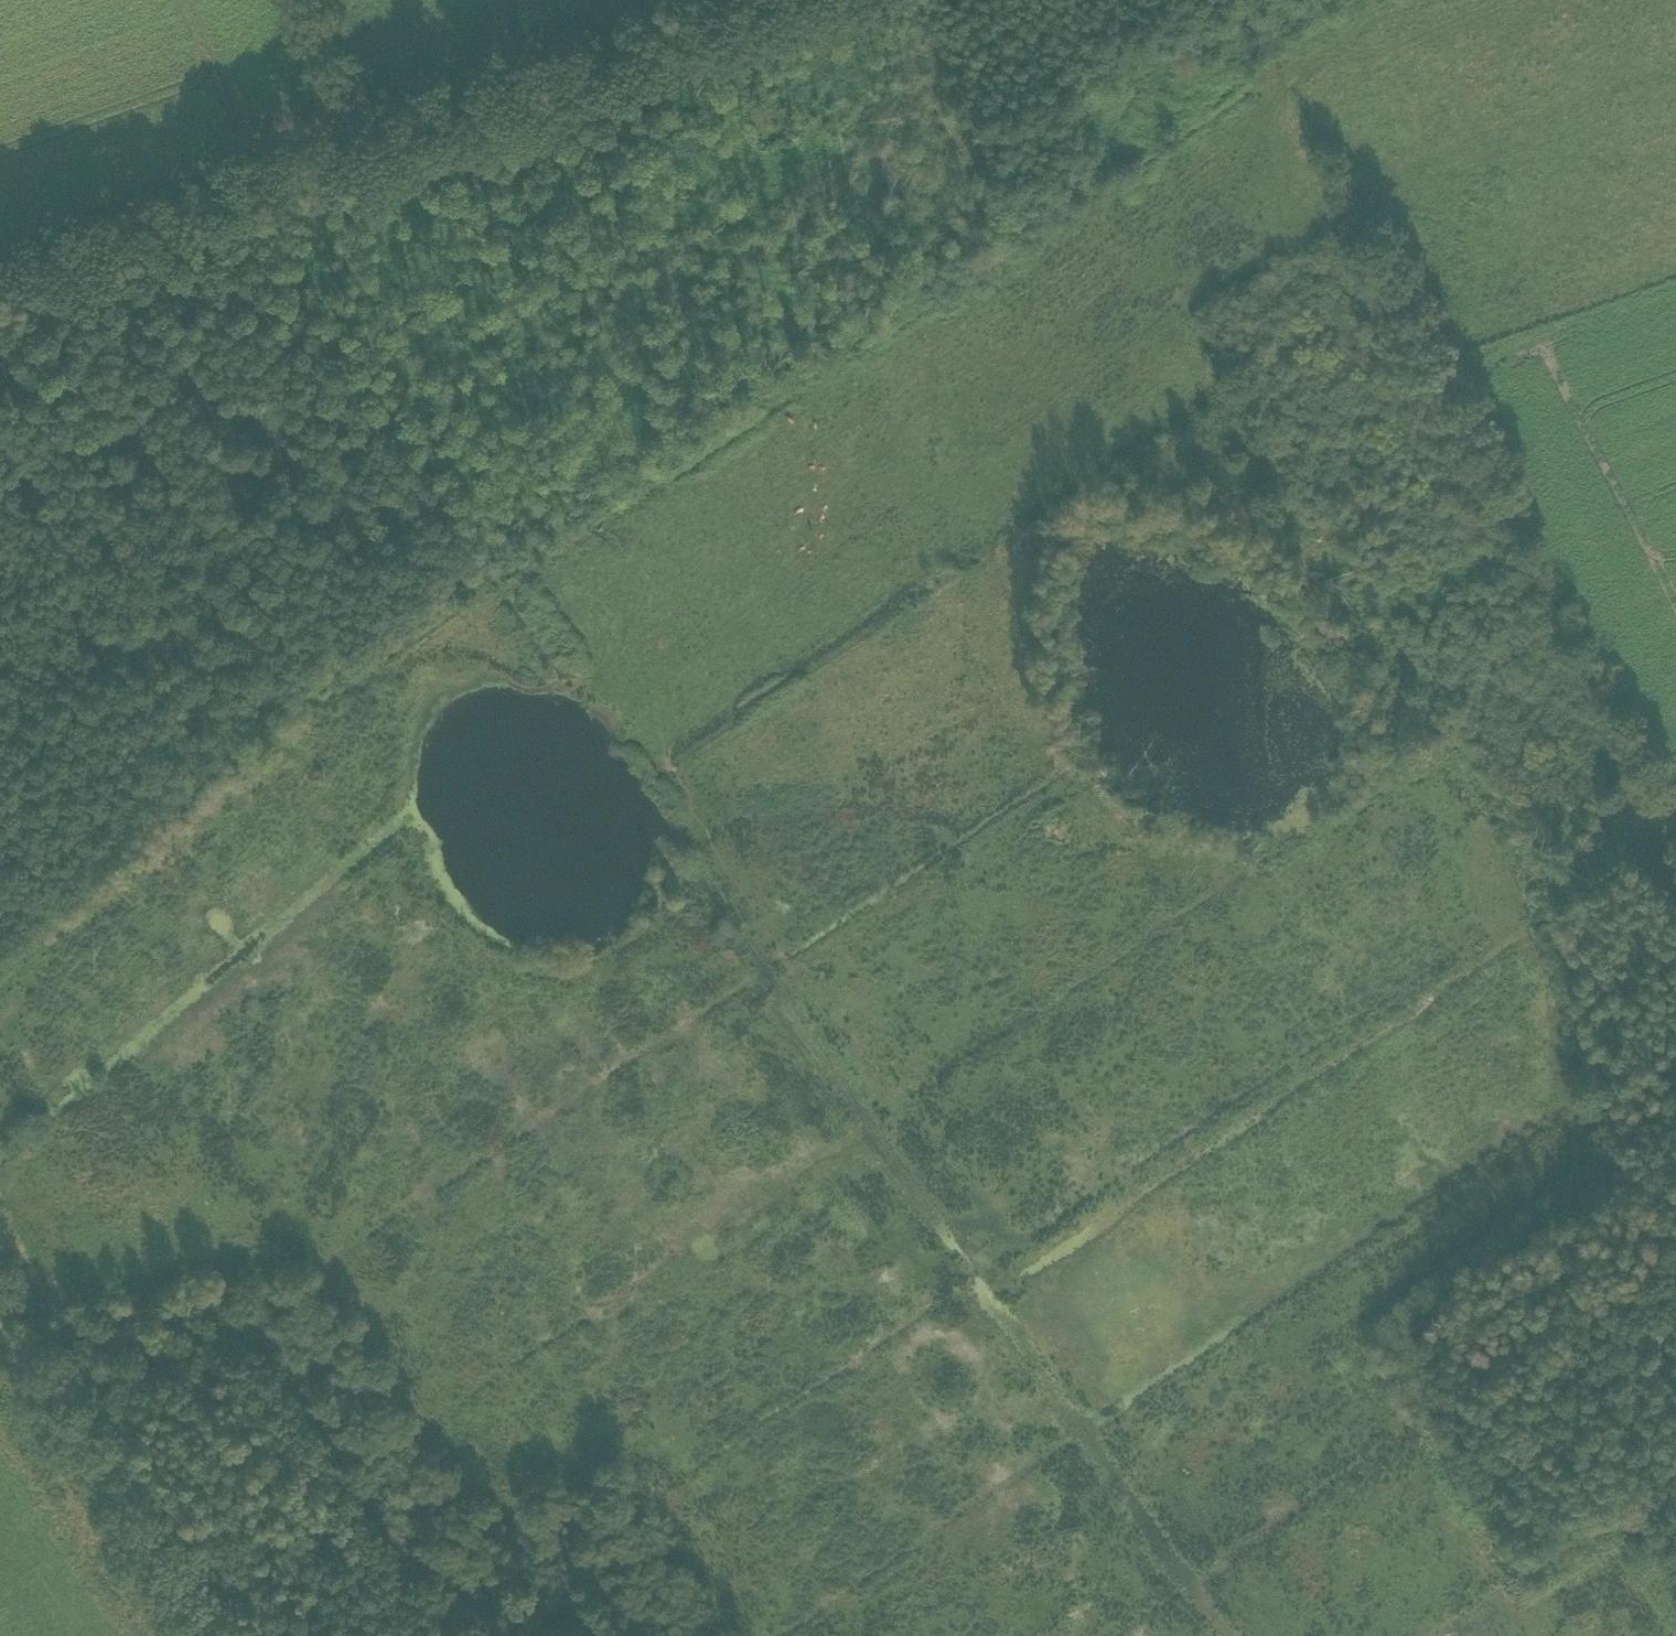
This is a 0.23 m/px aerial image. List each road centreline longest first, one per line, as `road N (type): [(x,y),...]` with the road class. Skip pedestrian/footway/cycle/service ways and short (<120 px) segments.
road 1 (track): [(0,266),(752,0)]
road 2 (unclassified): [(228,1635),(0,1300)]
road 3 (track): [(313,0),(371,136)]

